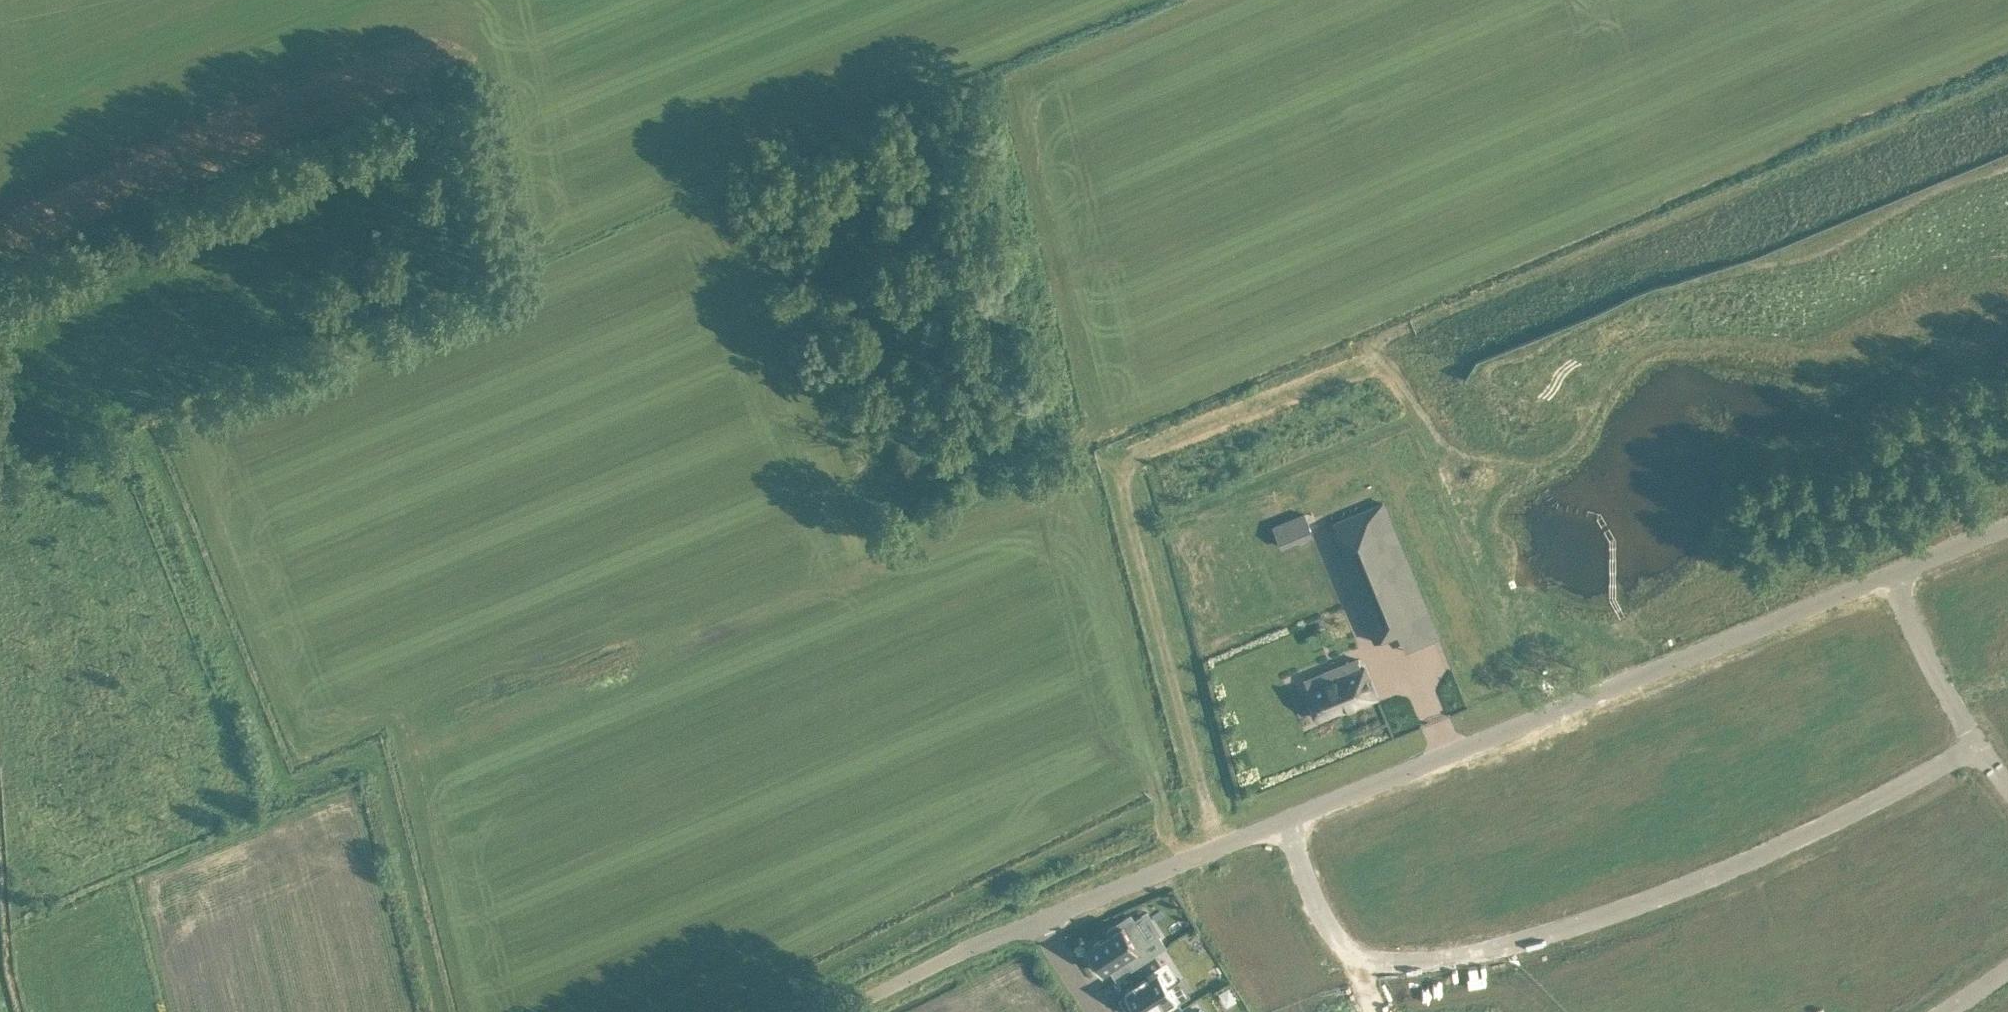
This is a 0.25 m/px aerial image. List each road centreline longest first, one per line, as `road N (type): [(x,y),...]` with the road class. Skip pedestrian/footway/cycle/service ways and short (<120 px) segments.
road 1 (residential): [(1285,819),(1329,932),(1358,954),(1441,959),(1649,900),(1841,817),(1976,746)]
road 2 (track): [(1376,351),(1173,433),(1136,452),(1125,474),(1219,846)]
road 3 (unclassified): [(1285,819),(1891,575)]
road 4 (unclassified): [(1041,917),(1285,819)]
road 5 (unclassified): [(843,1011),(1041,917)]
road 6 (residential): [(1976,746),(1891,575)]
road 7 (unclassified): [(1891,575),(2007,527)]

